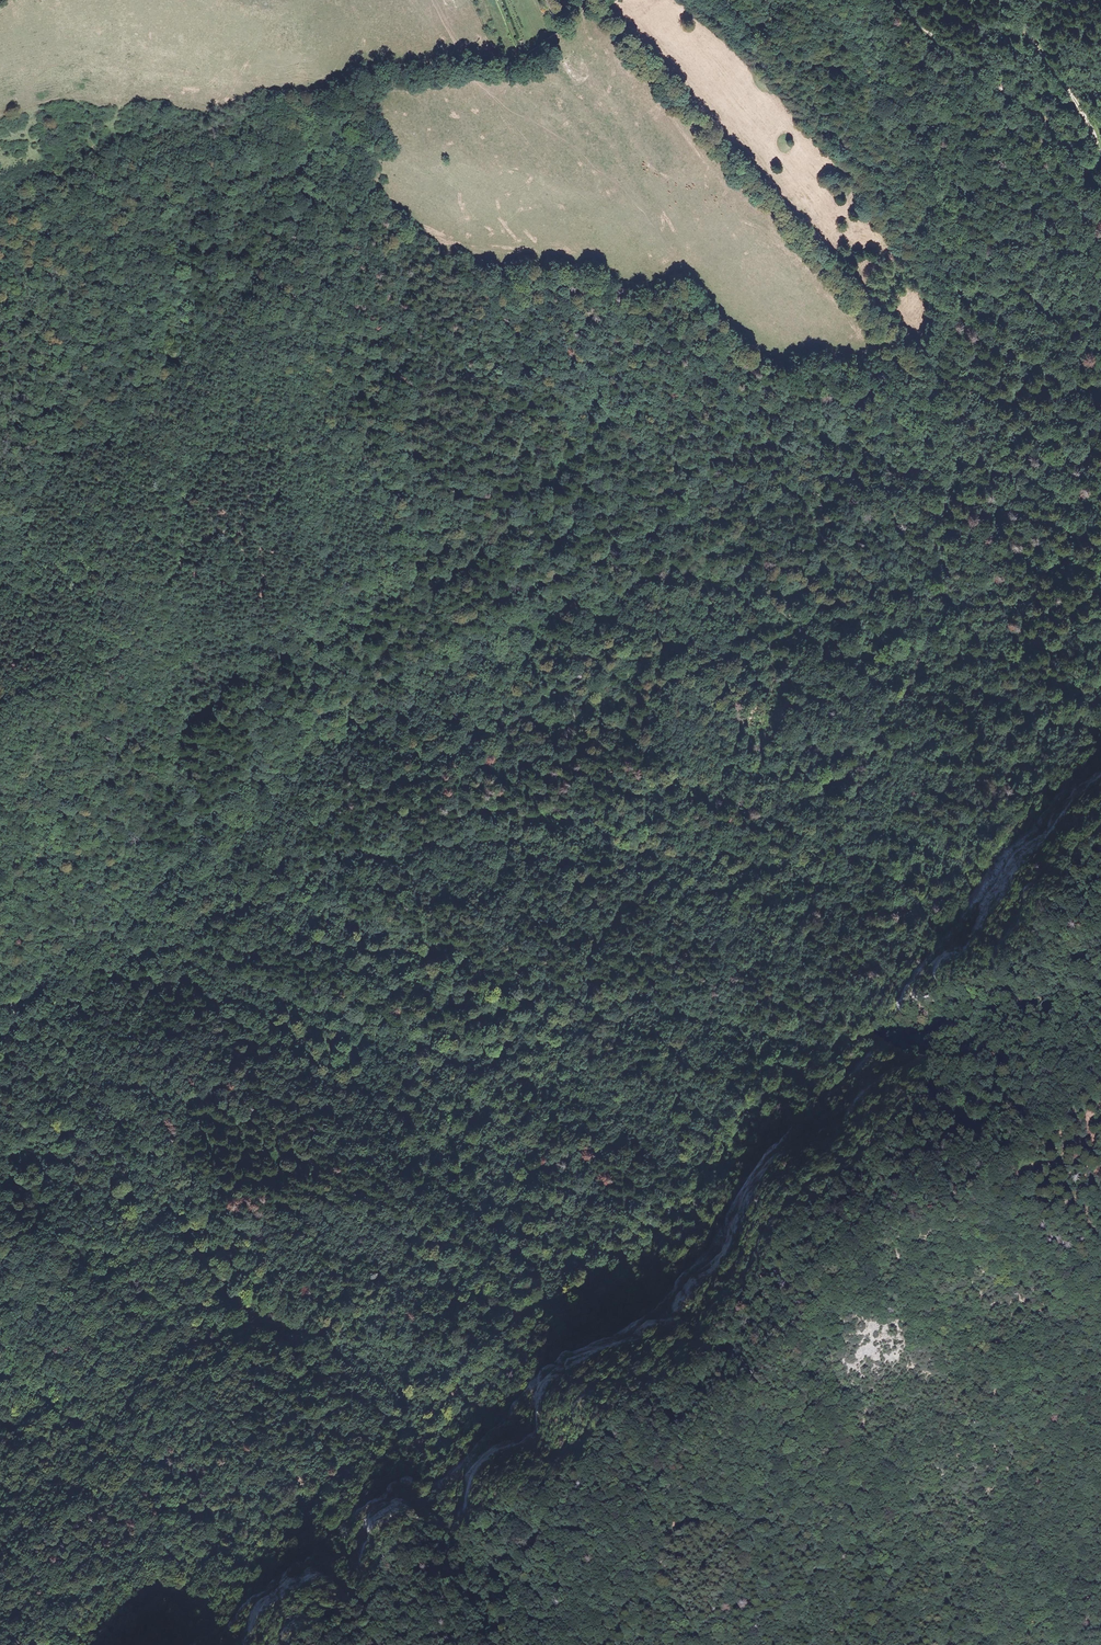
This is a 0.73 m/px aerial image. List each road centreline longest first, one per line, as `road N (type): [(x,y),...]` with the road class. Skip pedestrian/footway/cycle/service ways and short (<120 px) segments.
road 1 (track): [(946,465),(969,375),(968,310),(956,285),(891,215),(868,169),(825,130),(761,22)]
road 2 (track): [(1021,0),(1037,48),(1093,137),(1098,162),(1090,169),(1080,170),(1014,96),(897,0)]

